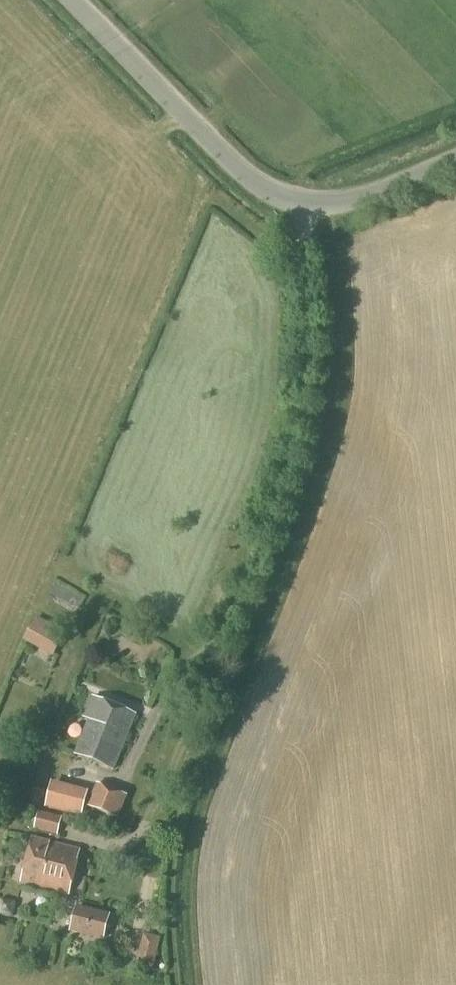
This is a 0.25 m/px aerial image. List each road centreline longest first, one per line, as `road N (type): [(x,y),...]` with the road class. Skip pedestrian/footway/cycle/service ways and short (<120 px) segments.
road 1 (unclassified): [(173,828),(308,448),(315,337),(305,221)]
road 2 (unclassified): [(305,221),(272,213),(242,191),(56,0)]
road 3 (unclassified): [(455,162),(305,221)]

